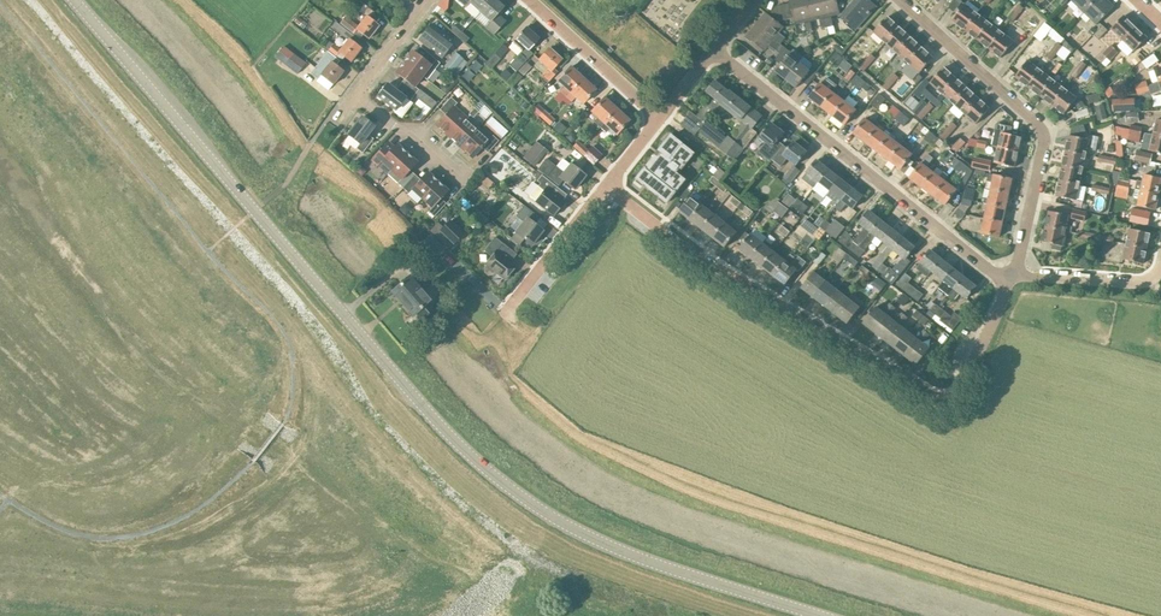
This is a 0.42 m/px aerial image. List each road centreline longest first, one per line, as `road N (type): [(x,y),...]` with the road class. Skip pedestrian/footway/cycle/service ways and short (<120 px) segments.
road 1 (secondary): [(820,615),(593,539),(490,472),(422,406),(75,0)]
road 2 (residential): [(1010,274),(962,388),(942,400),(705,262),(606,189)]
road 3 (residential): [(1010,274),(984,265),(715,49)]
road 4 (residential): [(1010,274),(1045,141),(1042,127),(903,0)]
road 5 (residential): [(661,117),(530,0)]
road 6 (residential): [(507,313),(606,189)]
road 7 (residential): [(1010,274),(1131,283),(1160,272)]
road 8 (residential): [(459,172),(355,95)]
road 9 (residential): [(355,95),(430,0)]

